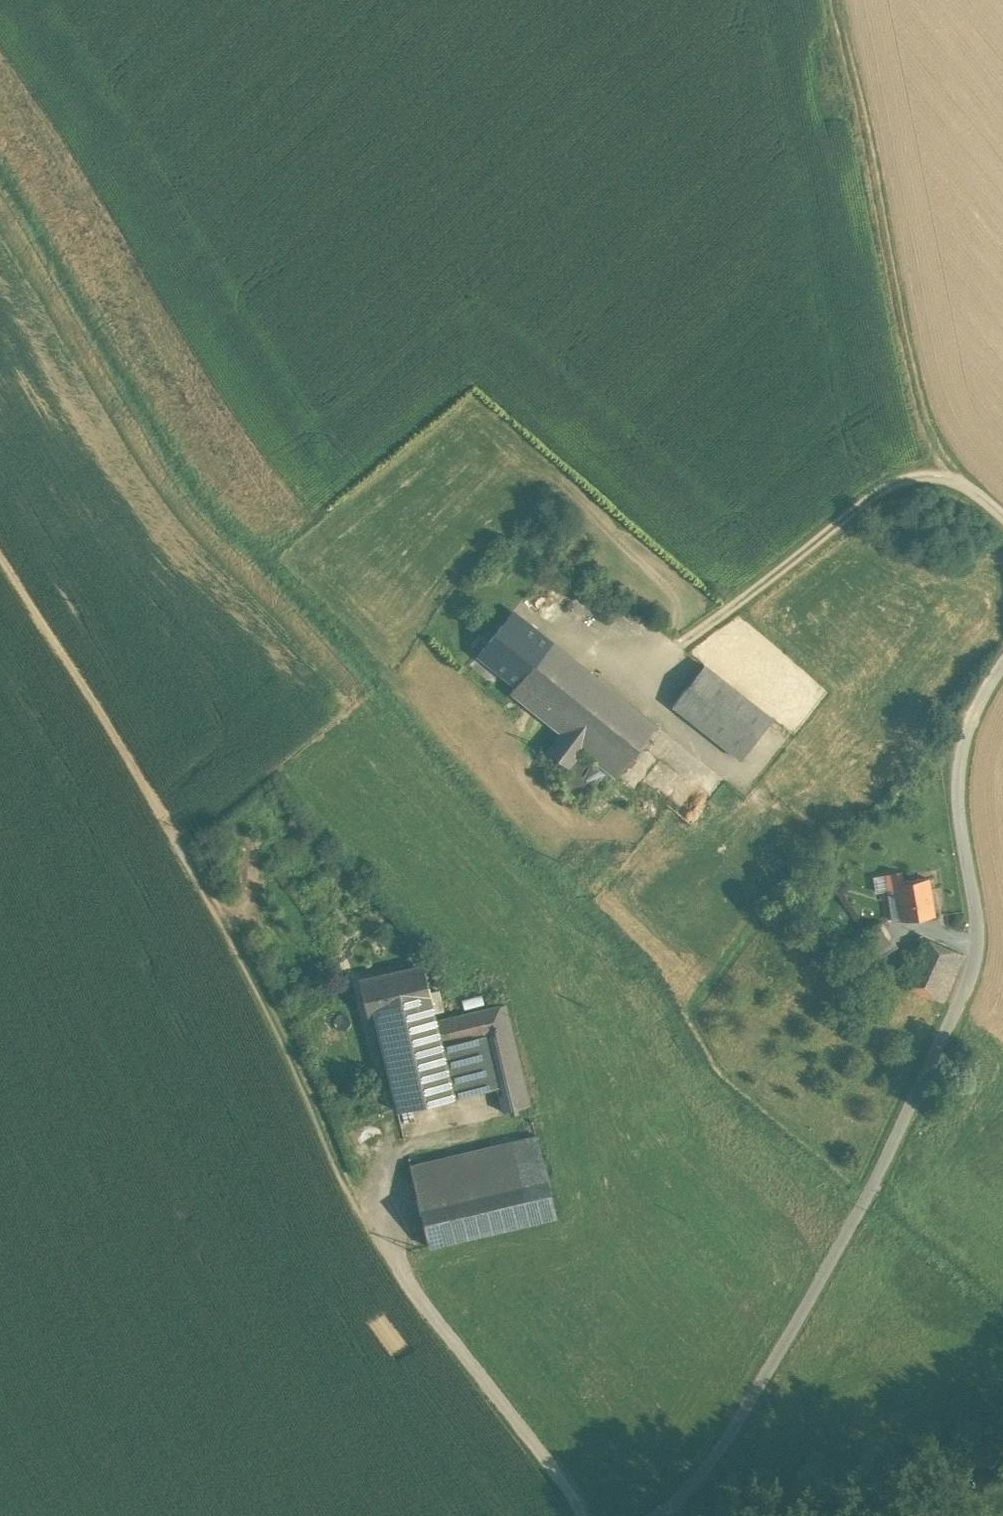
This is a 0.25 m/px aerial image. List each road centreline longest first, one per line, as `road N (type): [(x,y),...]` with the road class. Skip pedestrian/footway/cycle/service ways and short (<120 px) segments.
road 1 (track): [(1002,650),(959,710),(948,760),(975,944),(958,1004),(825,1282),(716,1462),(660,1515)]
road 2 (track): [(281,1019),(367,1237),(530,1435),(586,1515)]
road 3 (track): [(837,0),(925,418),(955,483)]
road 4 (track): [(1002,1439),(680,1515)]
road 5 (track): [(736,602),(907,482),(955,483),(1002,521)]
road 6 (track): [(367,1237),(387,1164),(399,1151),(505,1127)]

